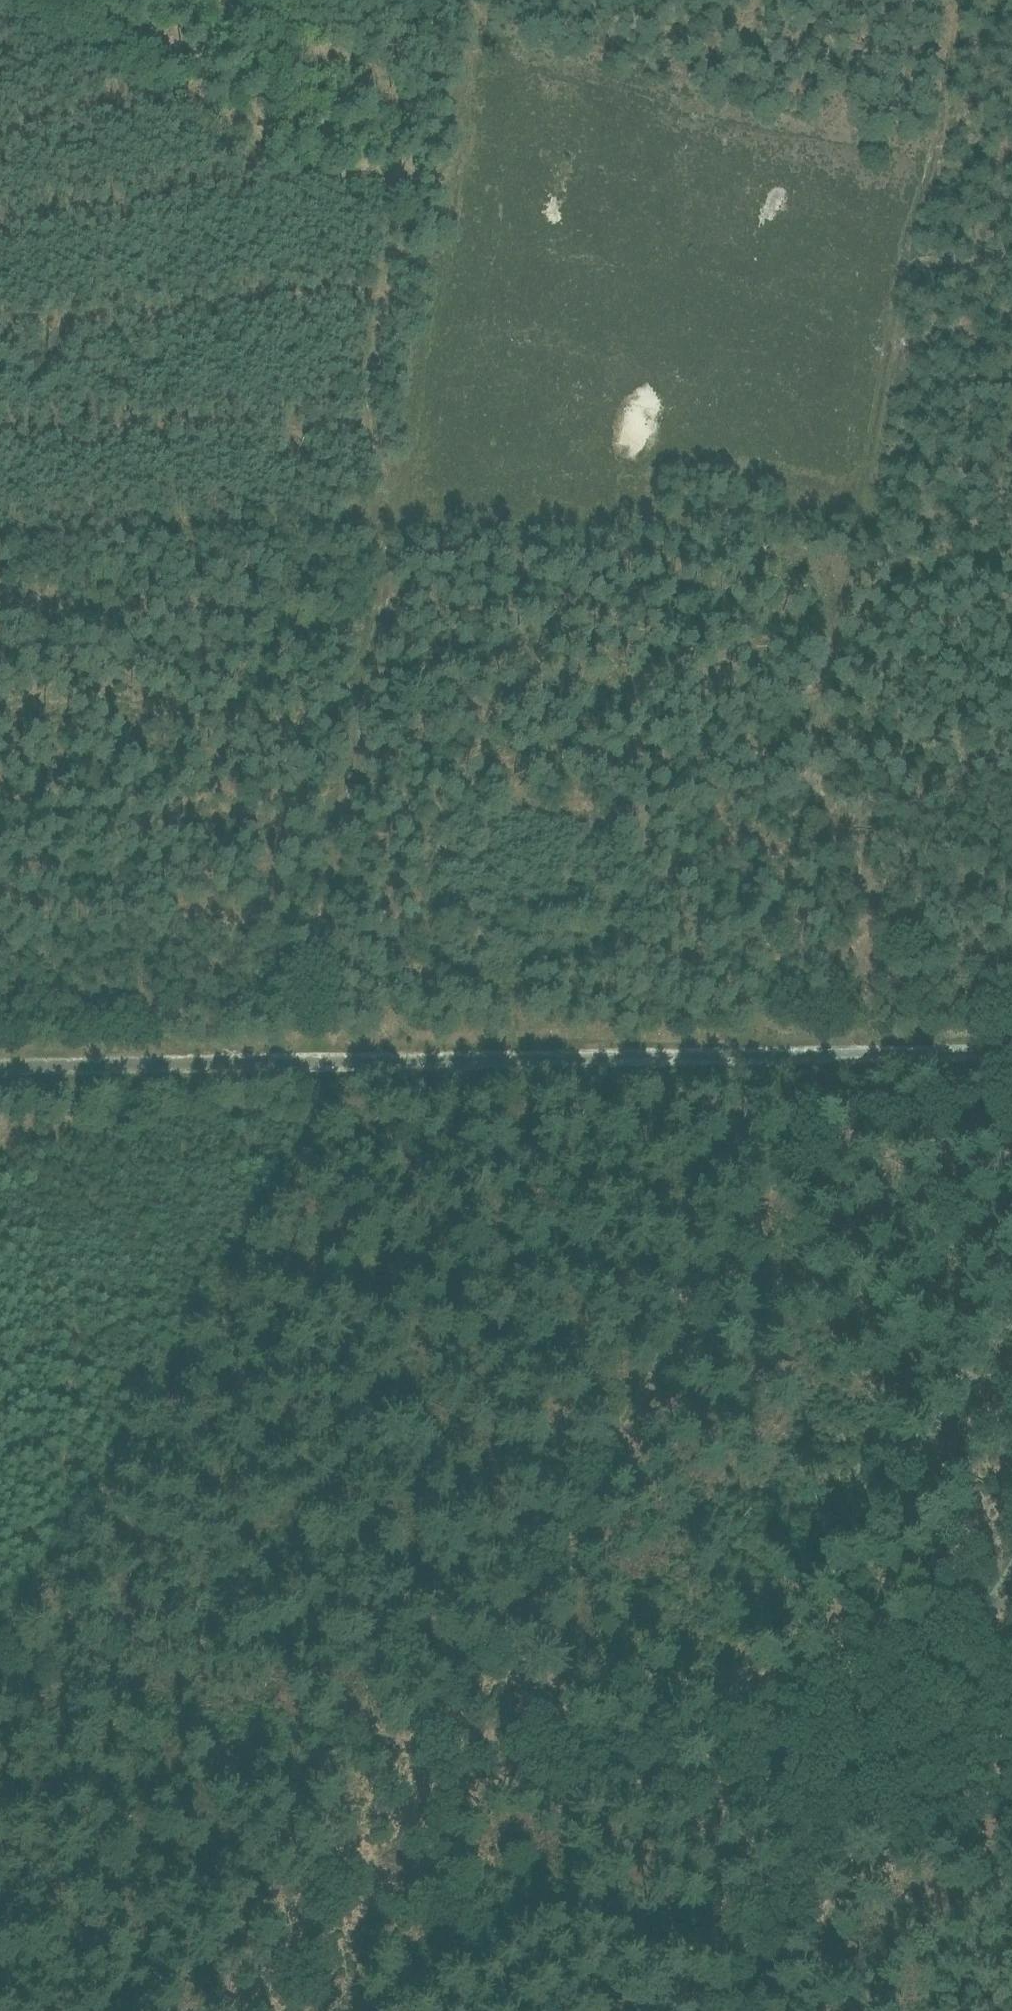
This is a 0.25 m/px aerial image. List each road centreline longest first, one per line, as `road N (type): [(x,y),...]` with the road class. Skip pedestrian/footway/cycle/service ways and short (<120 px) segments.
road 1 (track): [(0,1682),(1011,1829)]
road 2 (unclassified): [(0,1066),(991,1052)]

